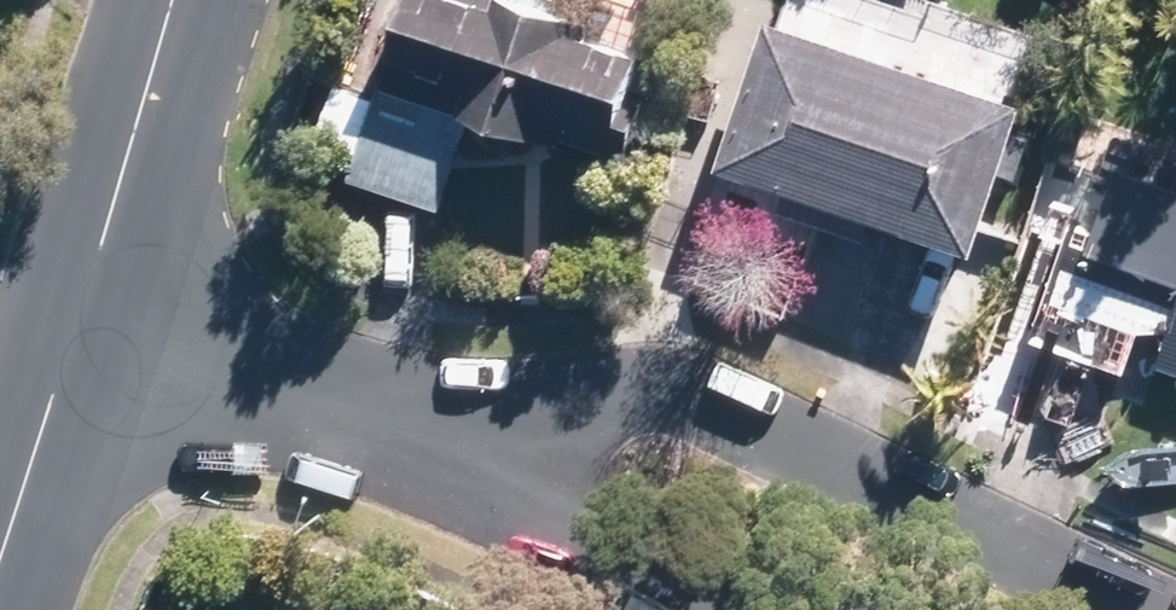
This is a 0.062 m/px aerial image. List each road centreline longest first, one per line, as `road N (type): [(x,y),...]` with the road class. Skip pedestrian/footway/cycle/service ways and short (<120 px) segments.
road 1 (residential): [(426,431),(558,422),(622,408),(708,413),(1175,602)]
road 2 (residential): [(426,431),(73,335)]
road 3 (tertiary): [(183,0),(73,335)]
road 4 (residential): [(686,609),(598,557),(491,471),(426,431)]
road 5 (tertiary): [(73,335),(0,555)]

